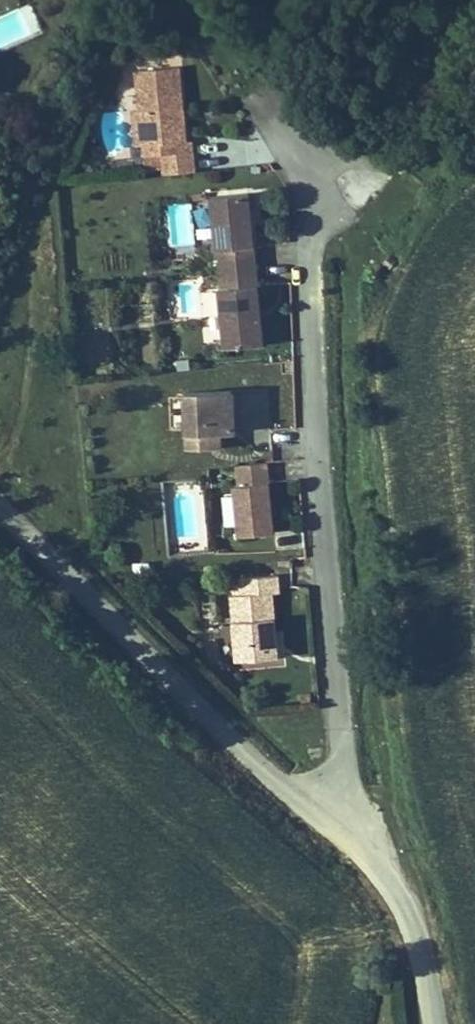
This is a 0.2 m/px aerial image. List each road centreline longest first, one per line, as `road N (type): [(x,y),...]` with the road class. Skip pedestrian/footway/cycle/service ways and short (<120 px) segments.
road 1 (residential): [(326,820),(341,798),(344,744),(322,568),(300,170),(276,131)]
road 2 (residential): [(0,499),(326,820)]
road 3 (residential): [(326,820),(393,888),(429,945),(449,1023)]

